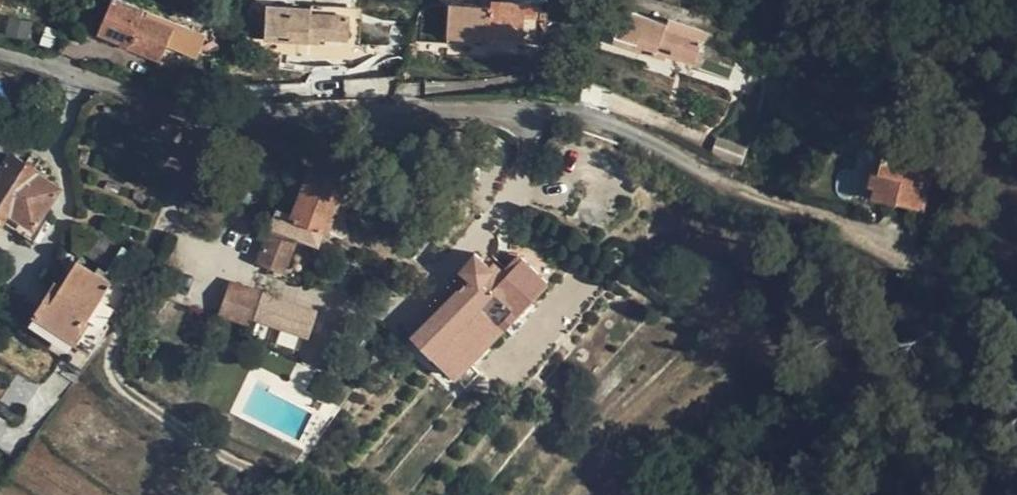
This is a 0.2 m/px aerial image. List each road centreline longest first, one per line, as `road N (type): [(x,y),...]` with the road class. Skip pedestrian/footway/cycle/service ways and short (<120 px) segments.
road 1 (residential): [(0,55),(80,71),(195,111),(557,104),(664,150)]
road 2 (track): [(664,150),(1016,326)]

